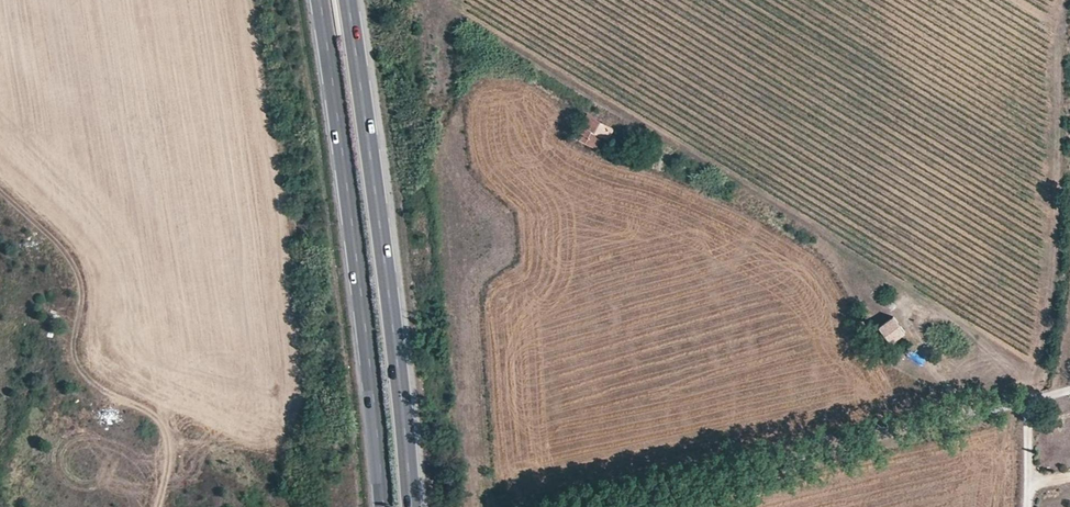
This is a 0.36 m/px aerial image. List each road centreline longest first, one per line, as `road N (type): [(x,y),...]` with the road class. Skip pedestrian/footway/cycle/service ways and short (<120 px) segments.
road 1 (trunk): [(323,0),(364,283),(384,506)]
road 2 (trunk): [(412,506),(350,0)]
road 3 (track): [(1069,391),(603,506)]

